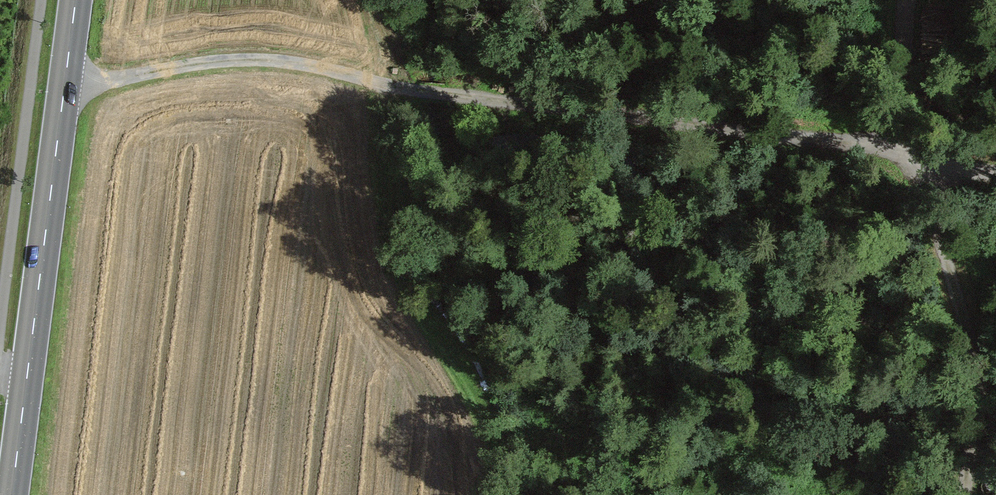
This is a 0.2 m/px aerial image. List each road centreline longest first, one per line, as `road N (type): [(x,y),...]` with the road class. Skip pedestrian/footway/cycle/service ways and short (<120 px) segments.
road 1 (track): [(62,88),(247,56),(619,122),(920,154)]
road 2 (track): [(995,165),(920,154),(972,350),(979,412),(973,460),(958,494)]
road 3 (secondary): [(73,0),(25,370)]
road 4 (track): [(902,0),(901,150)]
road 5 (secondary): [(25,370),(9,494)]

